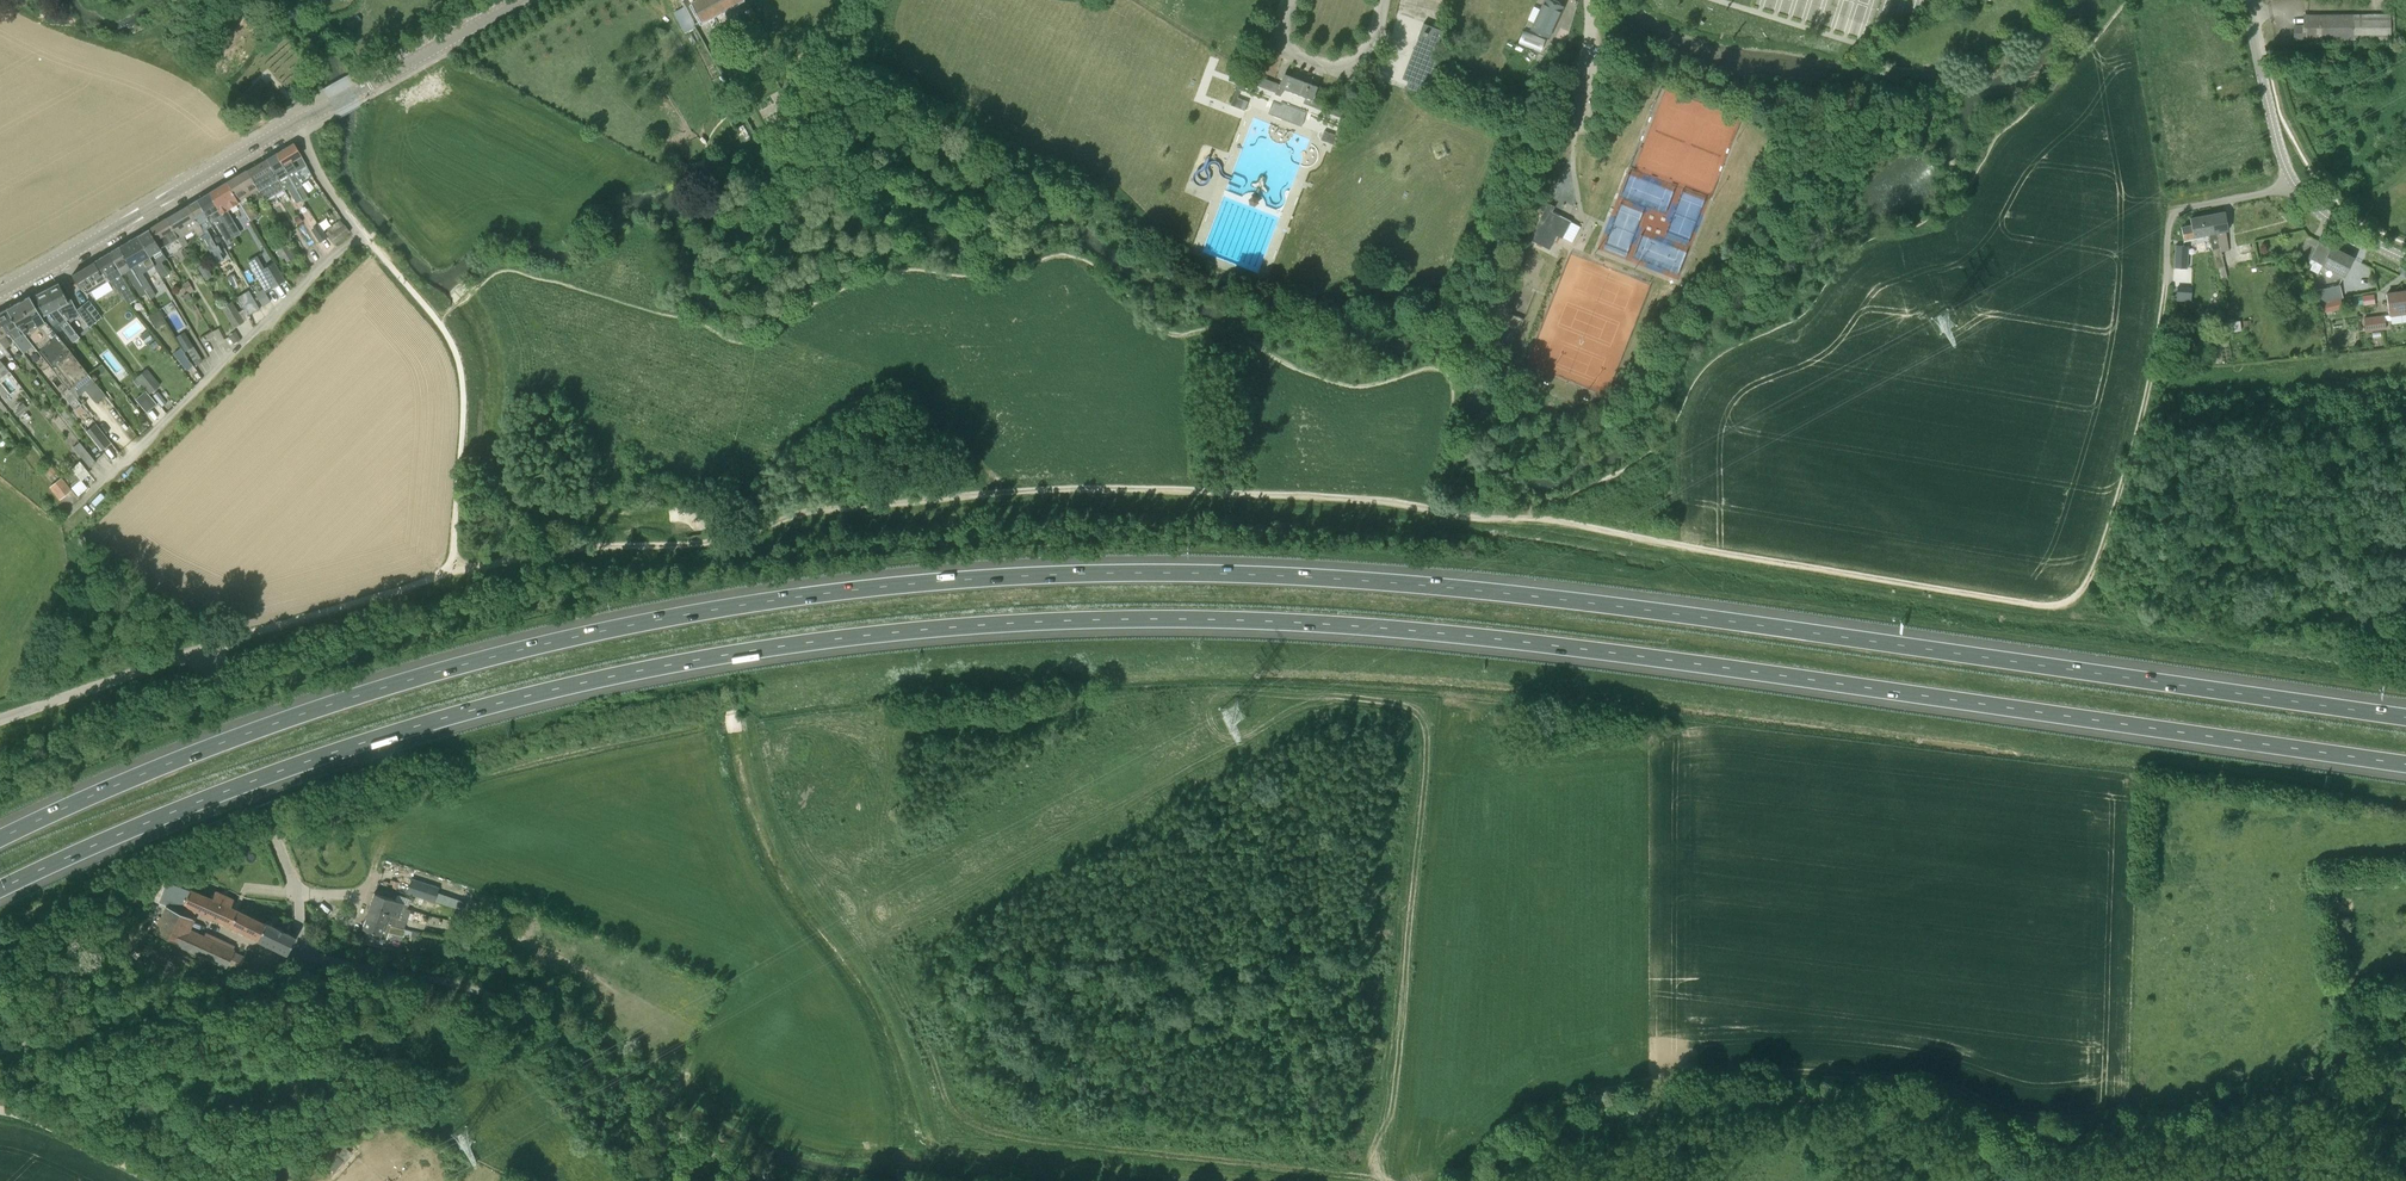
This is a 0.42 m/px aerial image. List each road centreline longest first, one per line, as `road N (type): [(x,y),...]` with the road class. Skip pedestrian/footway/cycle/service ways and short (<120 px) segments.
road 1 (motorway): [(2405,717),(1509,591),(1245,573),(1042,574),(823,592),(518,649),(279,720),(0,838)]
road 2 (motorway): [(0,888),(295,767),(491,706),(805,644),(1022,623),(1274,621),(1436,633),(2405,765)]
road 3 (track): [(452,575),(516,559),(718,540),(838,508),(1202,494),(1536,519),(2062,604),(2088,581),(2162,343),(2173,219)]
road 4 (track): [(2405,1031),(2358,1049),(2244,1127),(2094,1169),(2035,1167),(1983,1116),(1937,1087),(1762,1071),(1596,1093),(1521,1180)]
road 5 (track): [(1271,1180),(937,1146),(909,1035),(790,855),(754,744)]
road 6 (tertiary): [(0,294),(523,0)]
road 7 (unclassified): [(303,956),(491,997),(556,1034),(683,1139),(770,1180)]
road 8 (unclassified): [(299,921),(296,893),(207,648),(0,719)]
road 9 (unclassified): [(2405,259),(2329,220),(2292,183),(2244,0)]
road 10 (unclassified): [(0,1049),(303,956)]
road 11 (track): [(207,648),(452,575)]
road 12 (track): [(452,575),(460,377),(441,326)]
road 13 (unclassified): [(1290,0),(1285,43),(1333,66),(1364,52),(1382,0)]
road 14 (unclassified): [(164,1180),(0,1110)]
road 15 (track): [(441,326),(361,235)]

